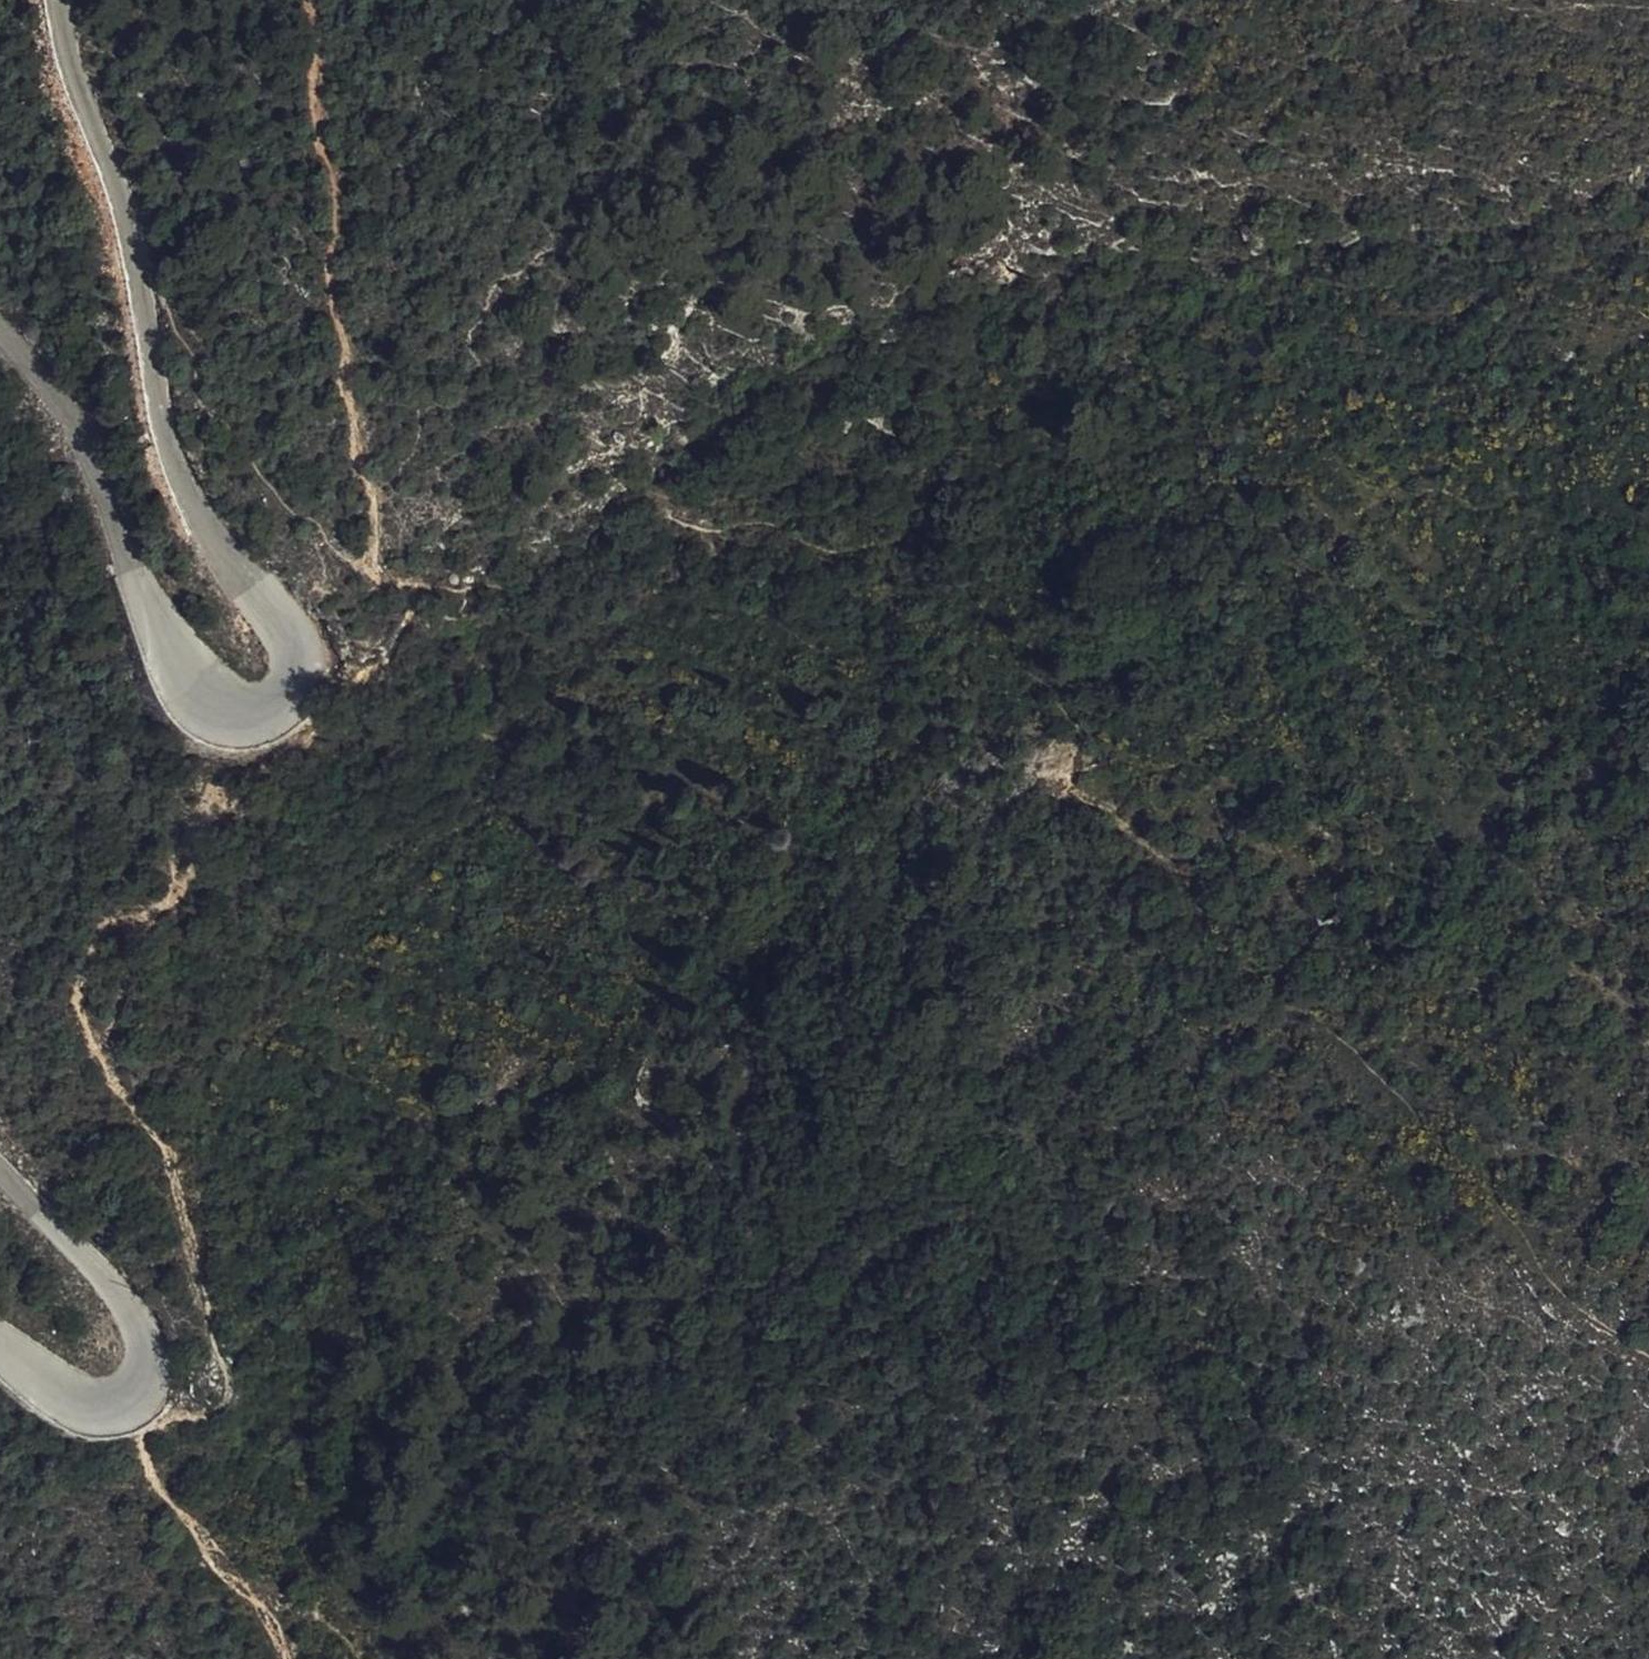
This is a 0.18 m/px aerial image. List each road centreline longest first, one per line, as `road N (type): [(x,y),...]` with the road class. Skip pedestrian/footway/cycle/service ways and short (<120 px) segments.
road 1 (tertiary): [(0,329),(77,430),(114,507),(159,636),(193,687),(231,705),(266,704),(295,678),(290,644),(177,468),(132,242),(70,68),(58,0)]
road 2 (tertiary): [(0,1349),(53,1392),(117,1407),(146,1391),(139,1327),(0,1172)]

